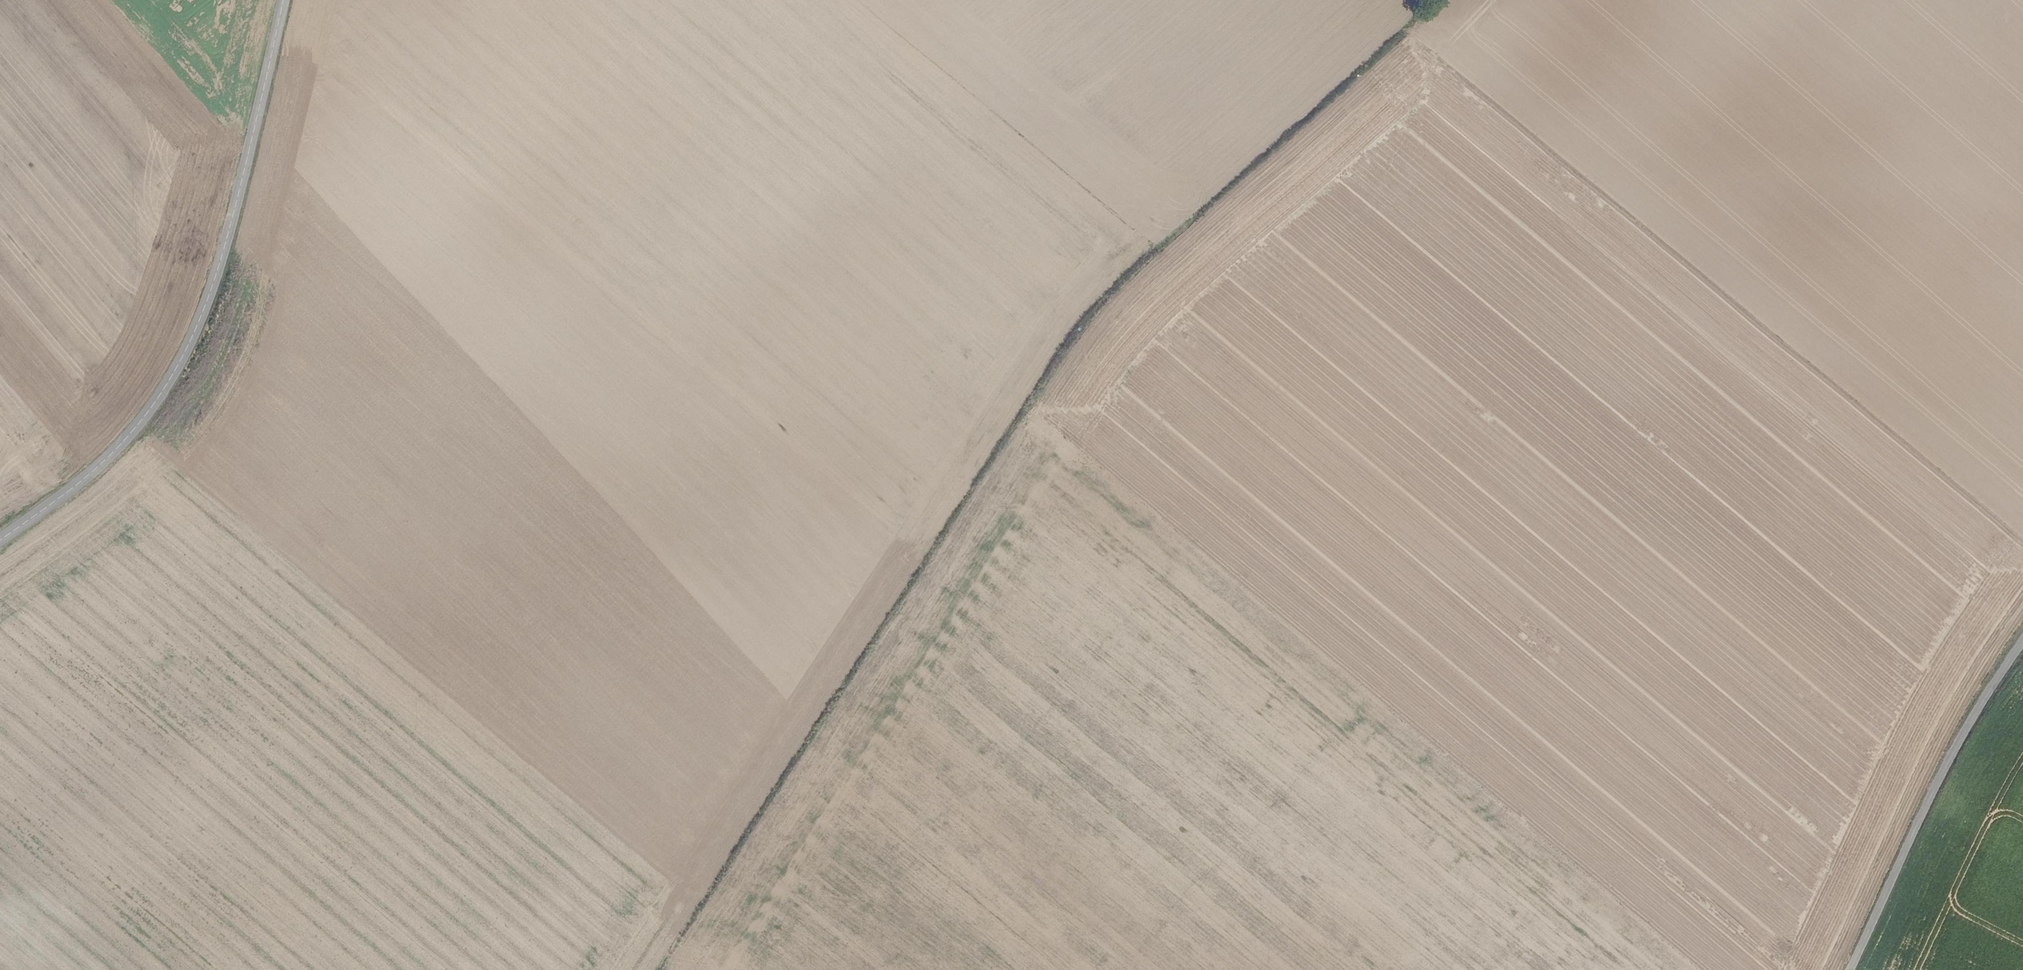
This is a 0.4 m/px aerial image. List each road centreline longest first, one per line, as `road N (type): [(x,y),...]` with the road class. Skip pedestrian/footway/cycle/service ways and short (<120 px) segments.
road 1 (track): [(1441,0),(1094,330),(667,969)]
road 2 (tertiary): [(0,540),(106,460),(174,374),(216,275),(284,0)]
road 3 (unclassified): [(1850,969),(1955,748),(2022,642)]

